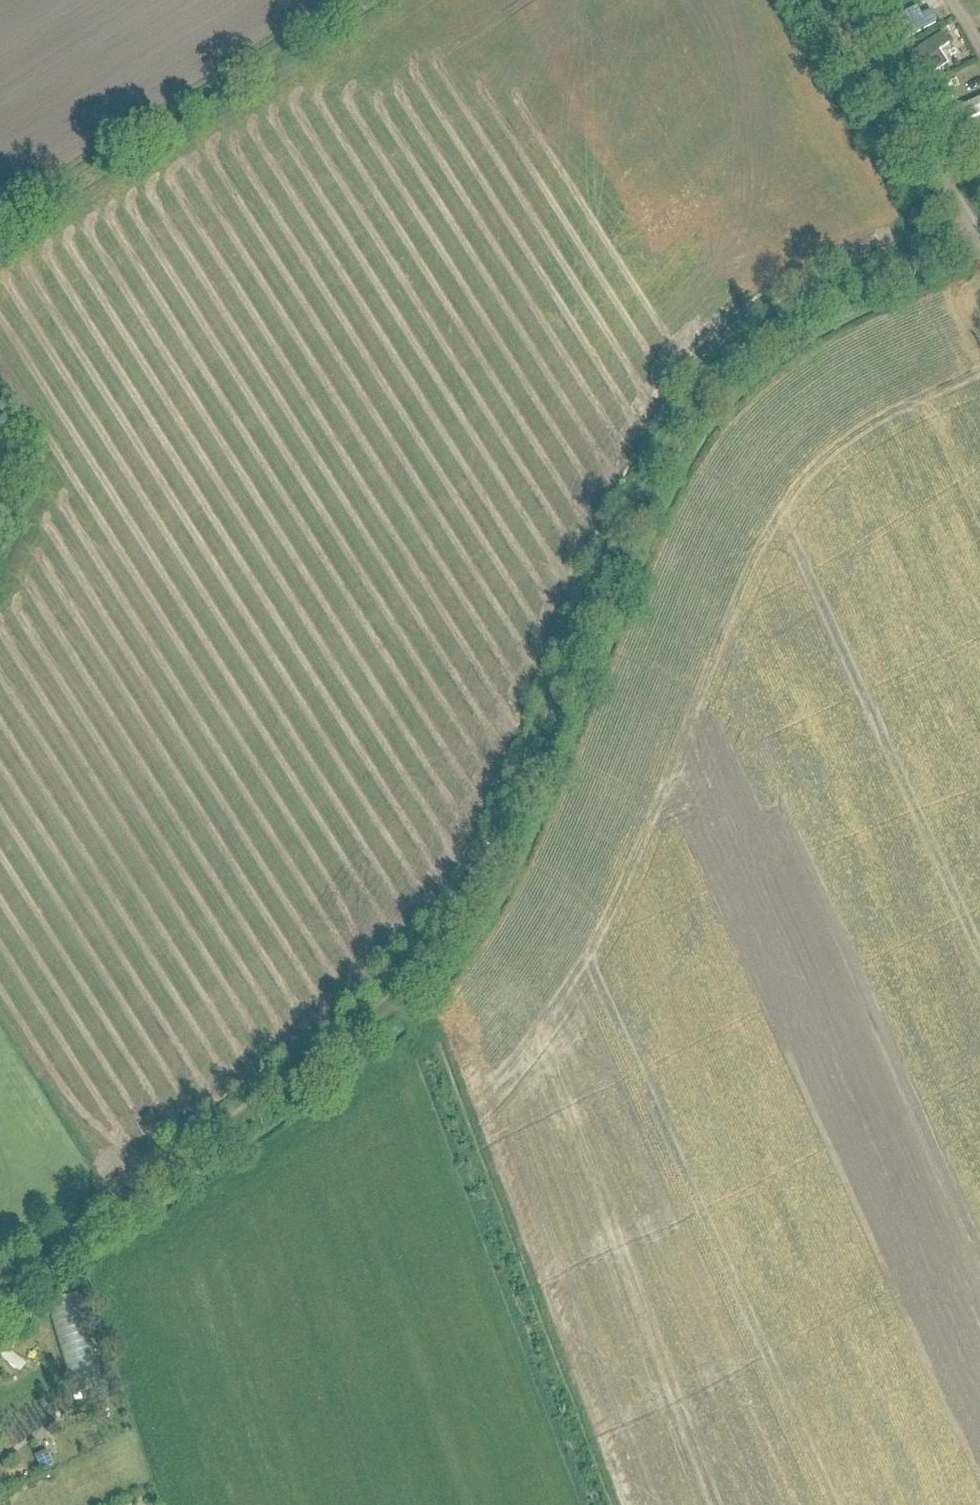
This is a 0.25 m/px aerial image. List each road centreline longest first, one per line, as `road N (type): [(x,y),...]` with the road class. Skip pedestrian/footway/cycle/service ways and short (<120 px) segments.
road 1 (track): [(350,0),(0,213)]
road 2 (unclassified): [(979,248),(825,0)]

